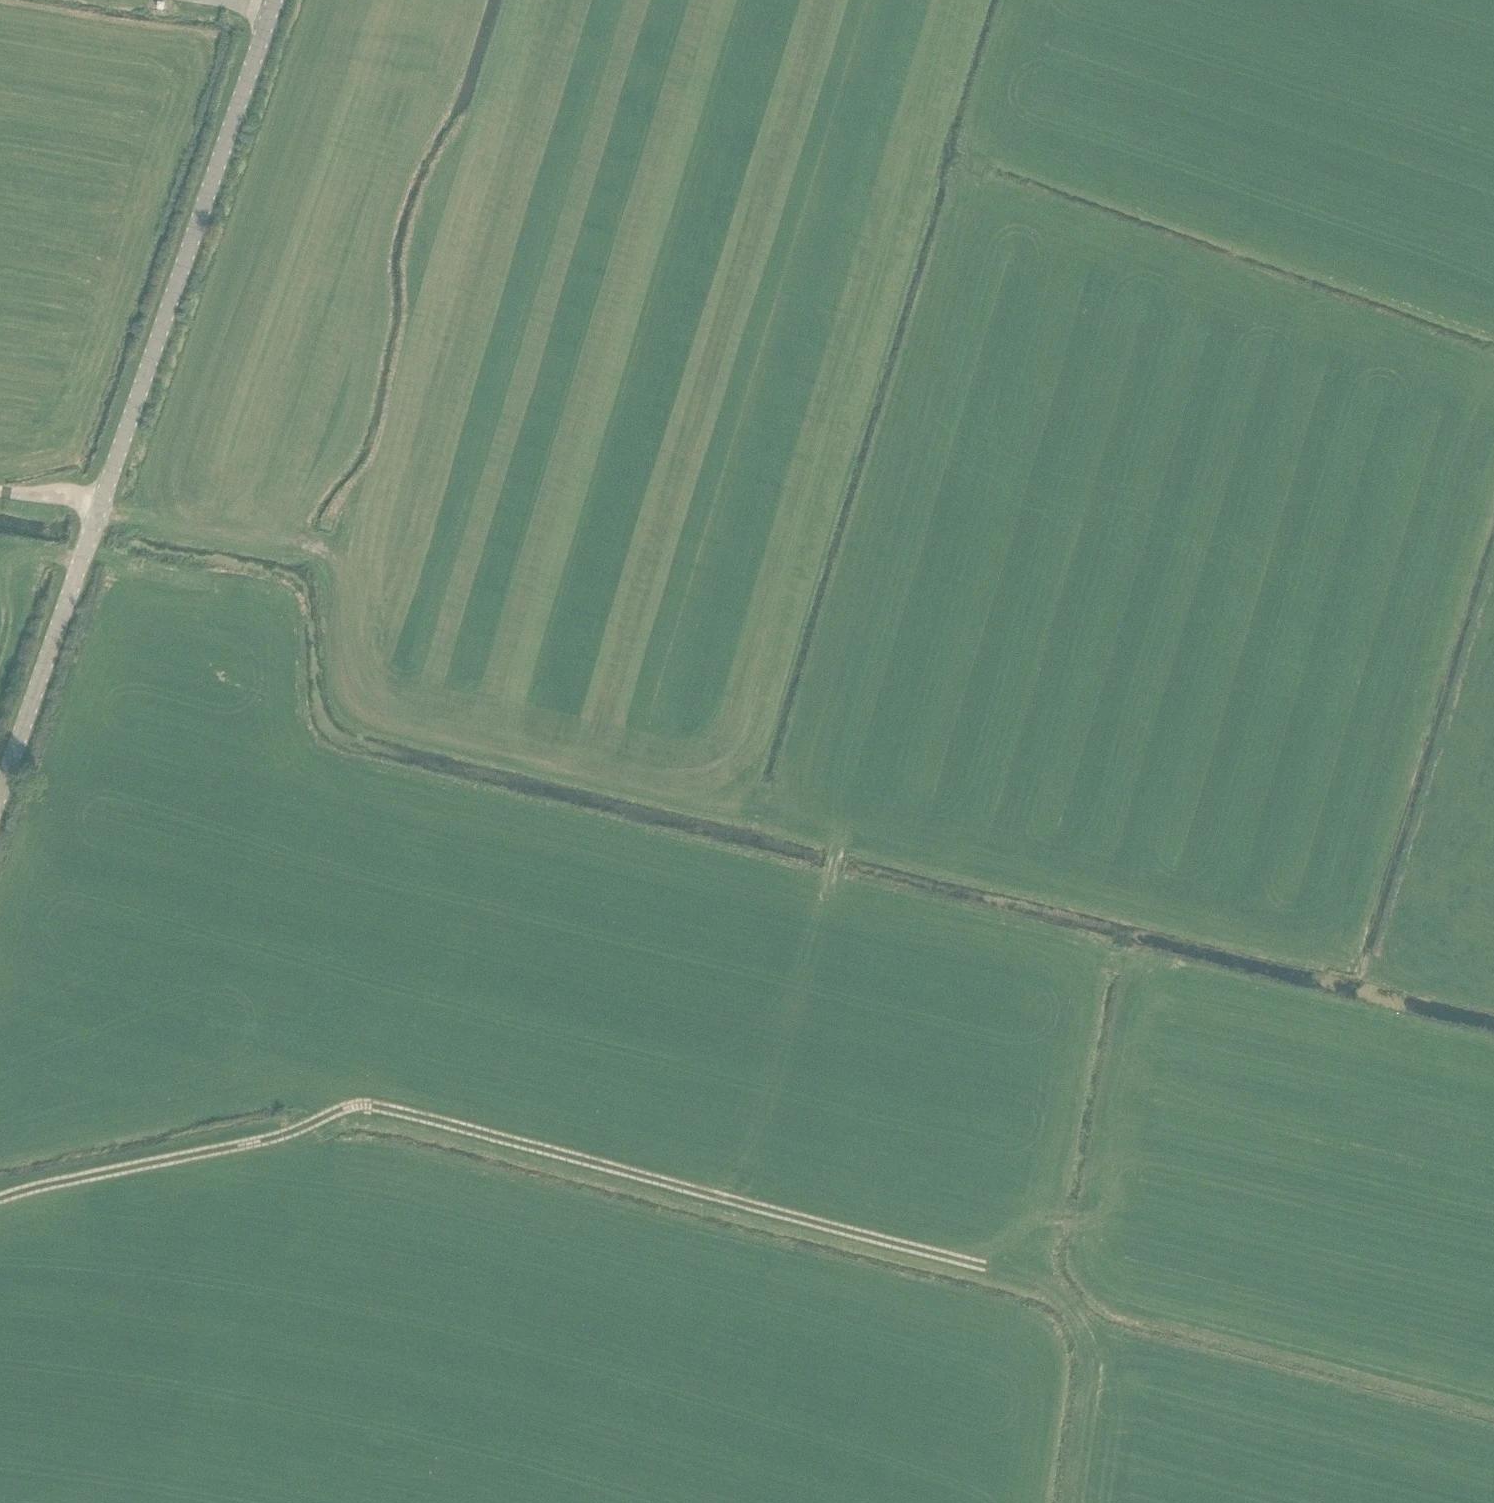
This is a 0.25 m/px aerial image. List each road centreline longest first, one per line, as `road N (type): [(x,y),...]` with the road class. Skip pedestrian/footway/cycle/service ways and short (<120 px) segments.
road 1 (track): [(0,1200),(260,1143),(362,1107),(982,1267)]
road 2 (unclassified): [(0,793),(275,0)]
road 3 (track): [(836,854),(737,1203)]

